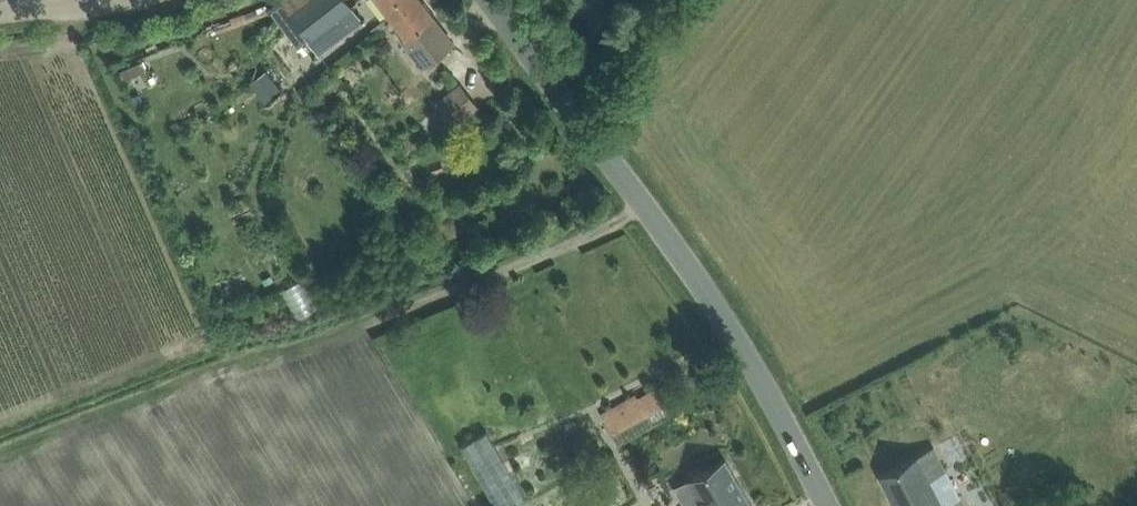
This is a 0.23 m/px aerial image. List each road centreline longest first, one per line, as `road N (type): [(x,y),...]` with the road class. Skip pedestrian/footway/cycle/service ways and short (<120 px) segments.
road 1 (unclassified): [(870,505),(768,316),(494,0)]

